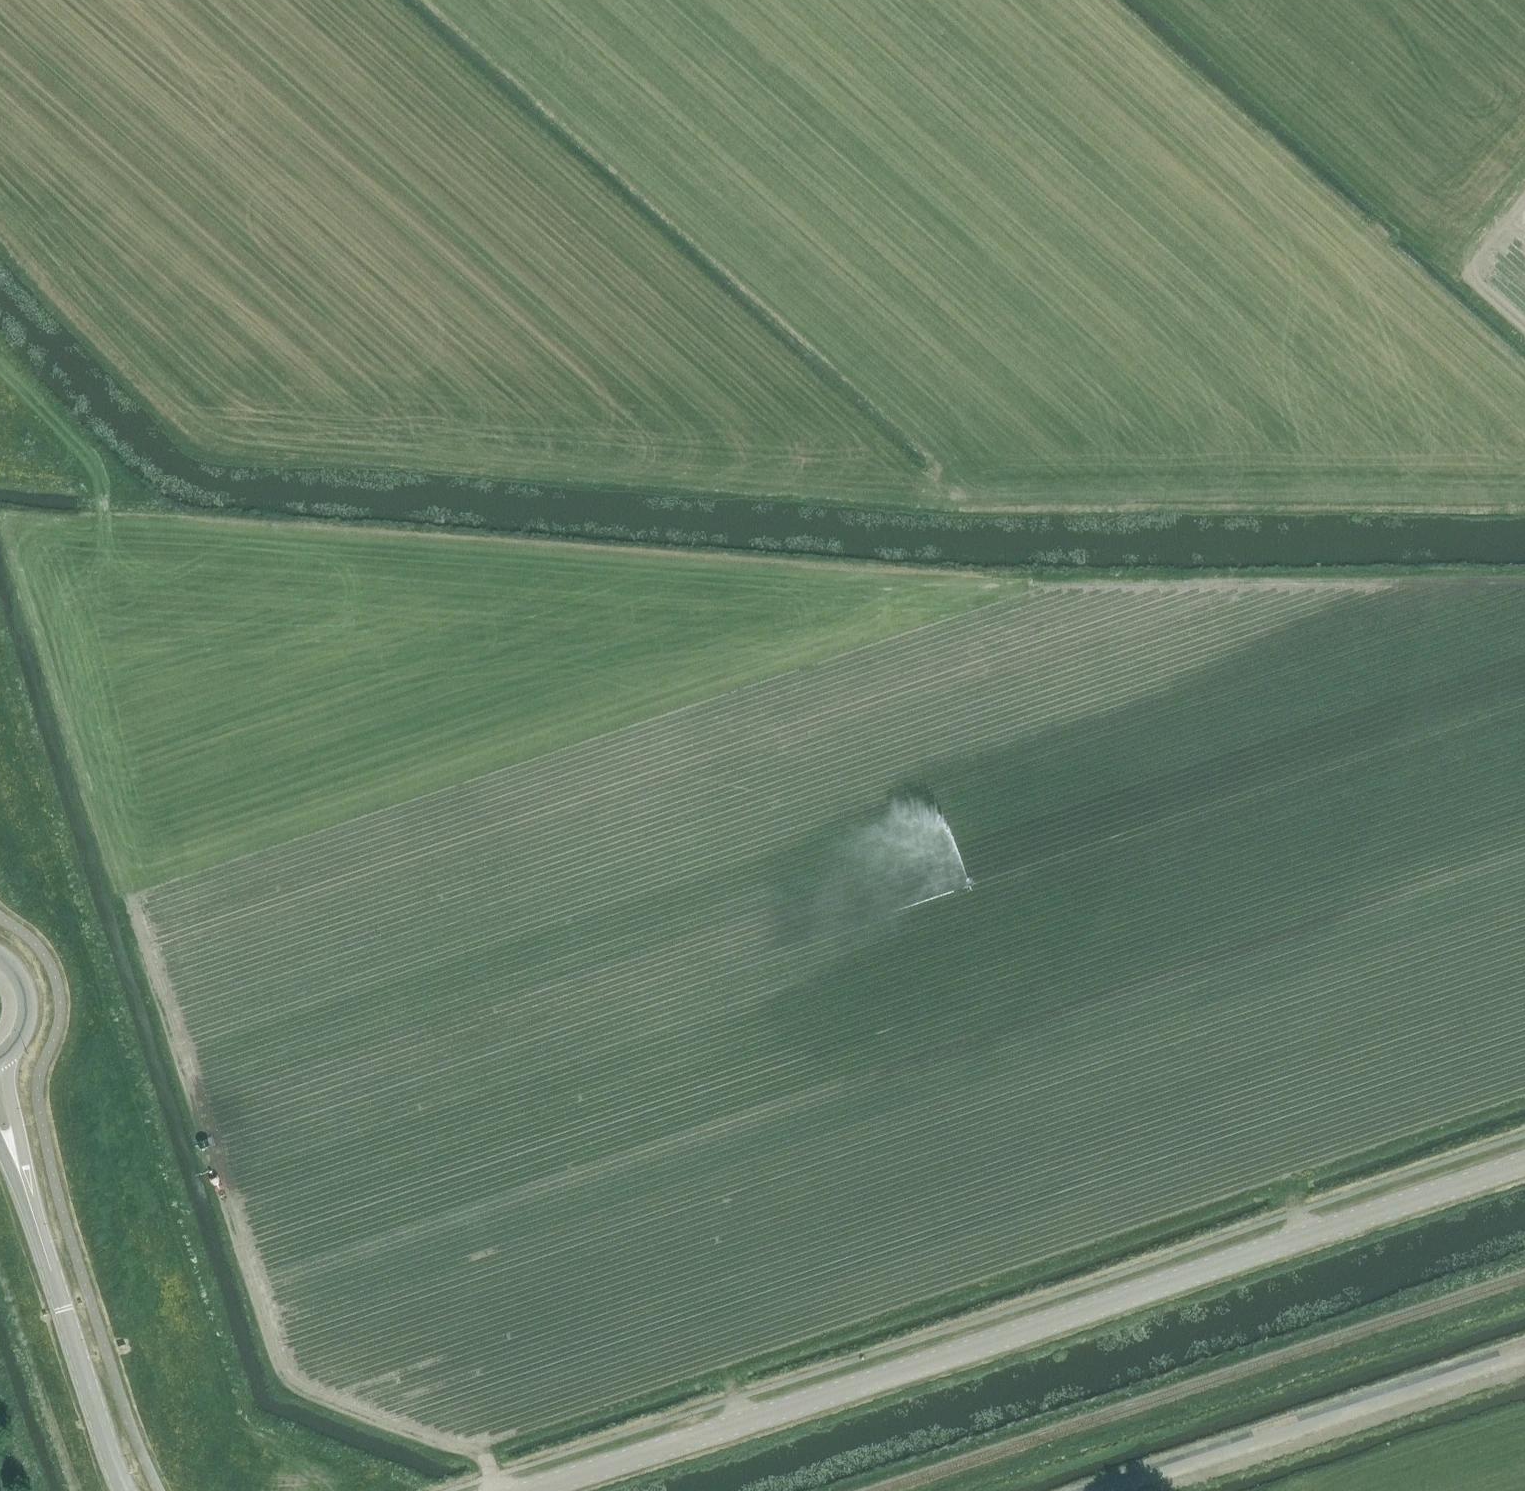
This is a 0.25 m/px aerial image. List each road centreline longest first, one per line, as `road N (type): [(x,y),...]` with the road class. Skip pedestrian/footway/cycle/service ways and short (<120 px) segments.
road 1 (tertiary): [(531,1490),(1524,1163)]
road 2 (unclassified): [(1111,1490),(1524,1354)]
road 3 (tertiary): [(0,1117),(125,1490)]
road 4 (track): [(117,487),(0,344)]
road 5 (tertiary): [(0,1064),(25,1036),(29,1018),(19,981),(0,964)]

